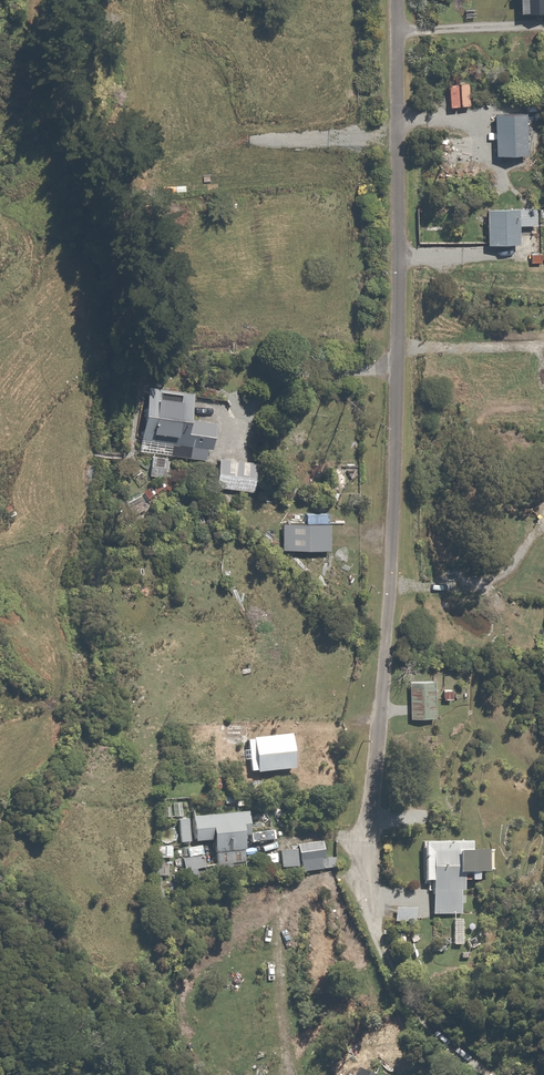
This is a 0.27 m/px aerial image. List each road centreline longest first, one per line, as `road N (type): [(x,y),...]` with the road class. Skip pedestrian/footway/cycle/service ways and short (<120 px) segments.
road 1 (residential): [(399,0),(395,545),(369,832)]

